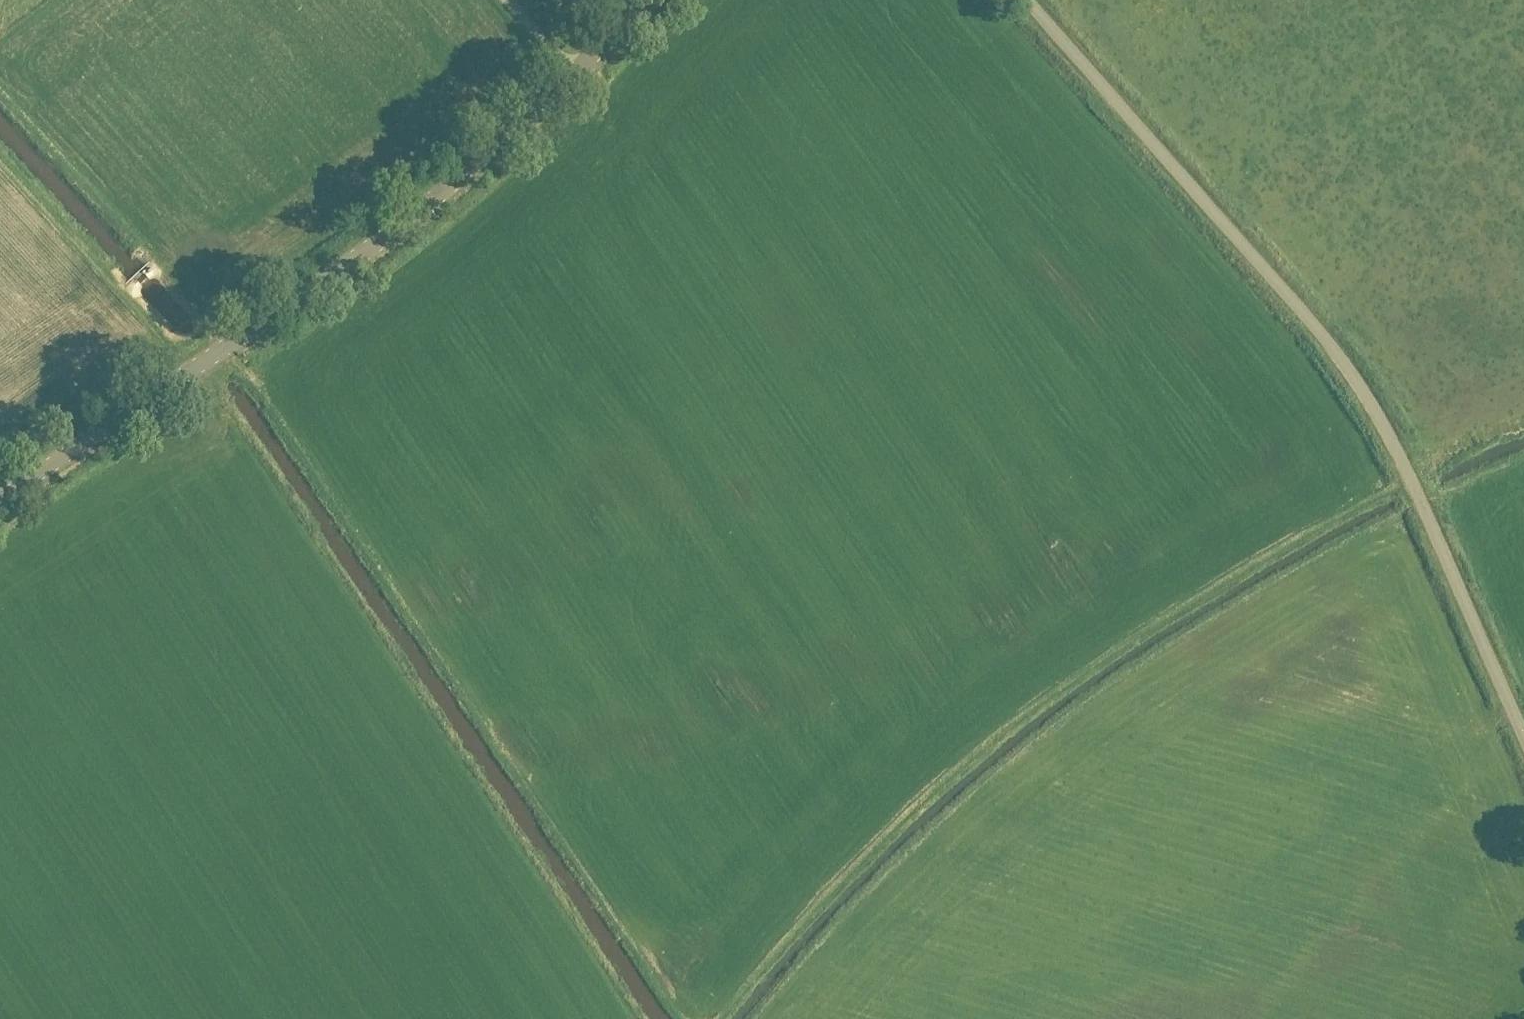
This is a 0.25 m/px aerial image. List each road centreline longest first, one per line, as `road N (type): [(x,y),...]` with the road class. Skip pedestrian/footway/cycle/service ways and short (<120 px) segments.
road 1 (unclassified): [(1523,739),(1374,394),(1030,0)]
road 2 (tertiary): [(0,497),(425,205),(574,75)]

